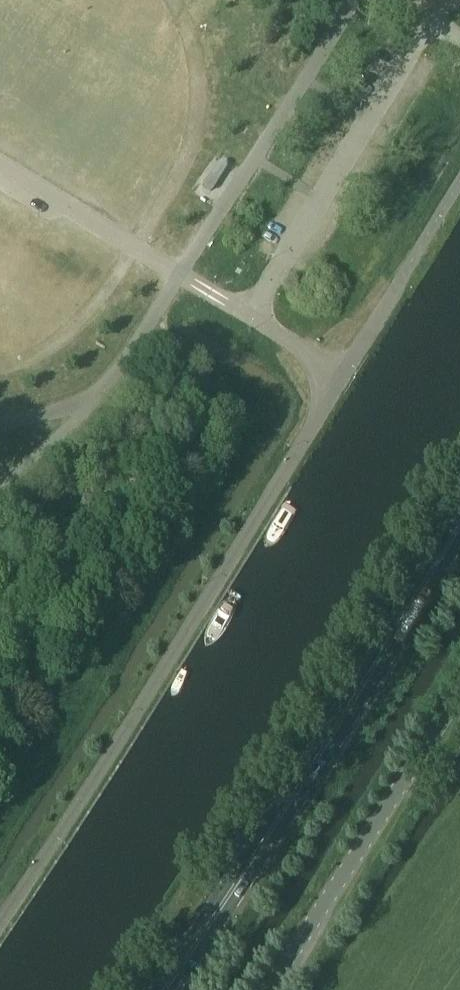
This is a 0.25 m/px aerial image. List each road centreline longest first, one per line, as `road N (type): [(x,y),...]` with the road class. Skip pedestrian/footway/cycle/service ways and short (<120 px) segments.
road 1 (unclassified): [(344,374),(96,780),(0,921)]
road 2 (primary): [(169,989),(459,524)]
road 3 (unclassified): [(268,989),(459,682)]
road 4 (unclassified): [(344,374),(459,187)]
road 5 (unclassified): [(344,374),(207,294)]

